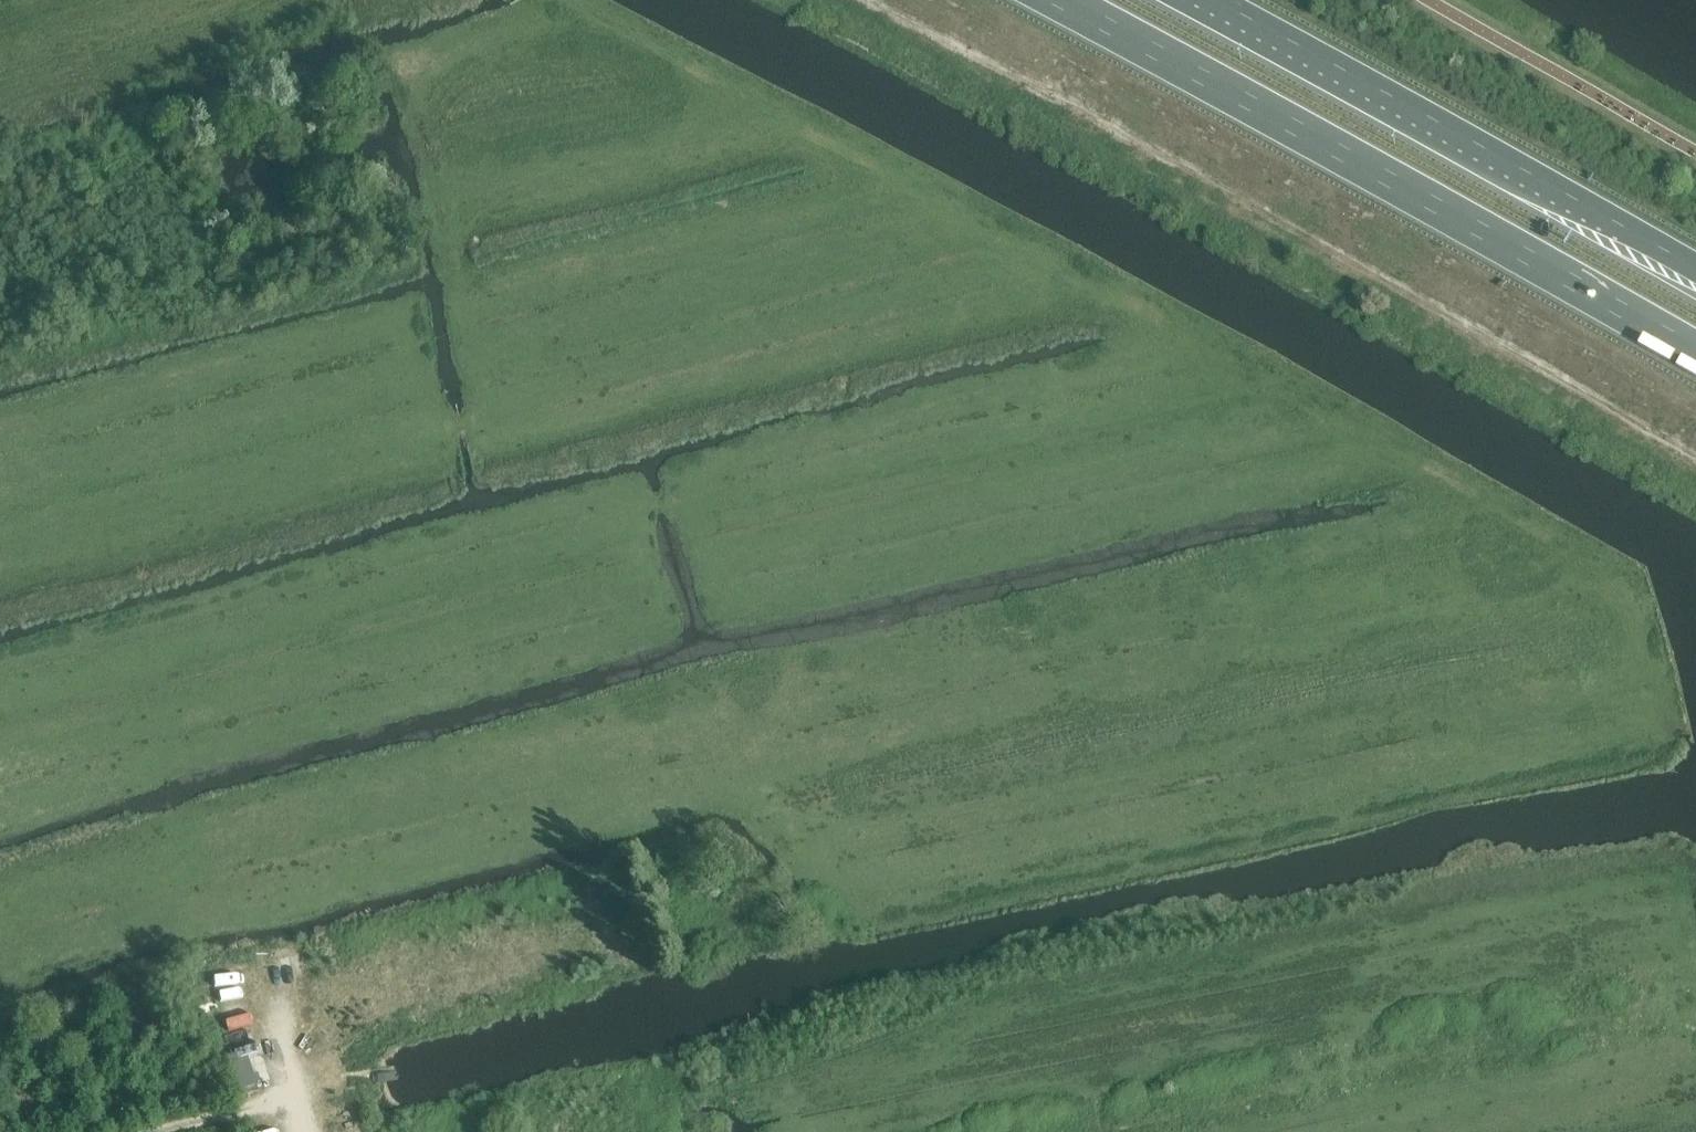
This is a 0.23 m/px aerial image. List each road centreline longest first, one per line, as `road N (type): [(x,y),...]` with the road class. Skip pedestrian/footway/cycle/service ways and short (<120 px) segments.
road 1 (motorway): [(1057,0),(1695,359)]
road 2 (motorway): [(1695,278),(1192,0)]
road 3 (track): [(278,965),(281,1063),(408,997)]
road 4 (track): [(165,1131),(286,1098)]

